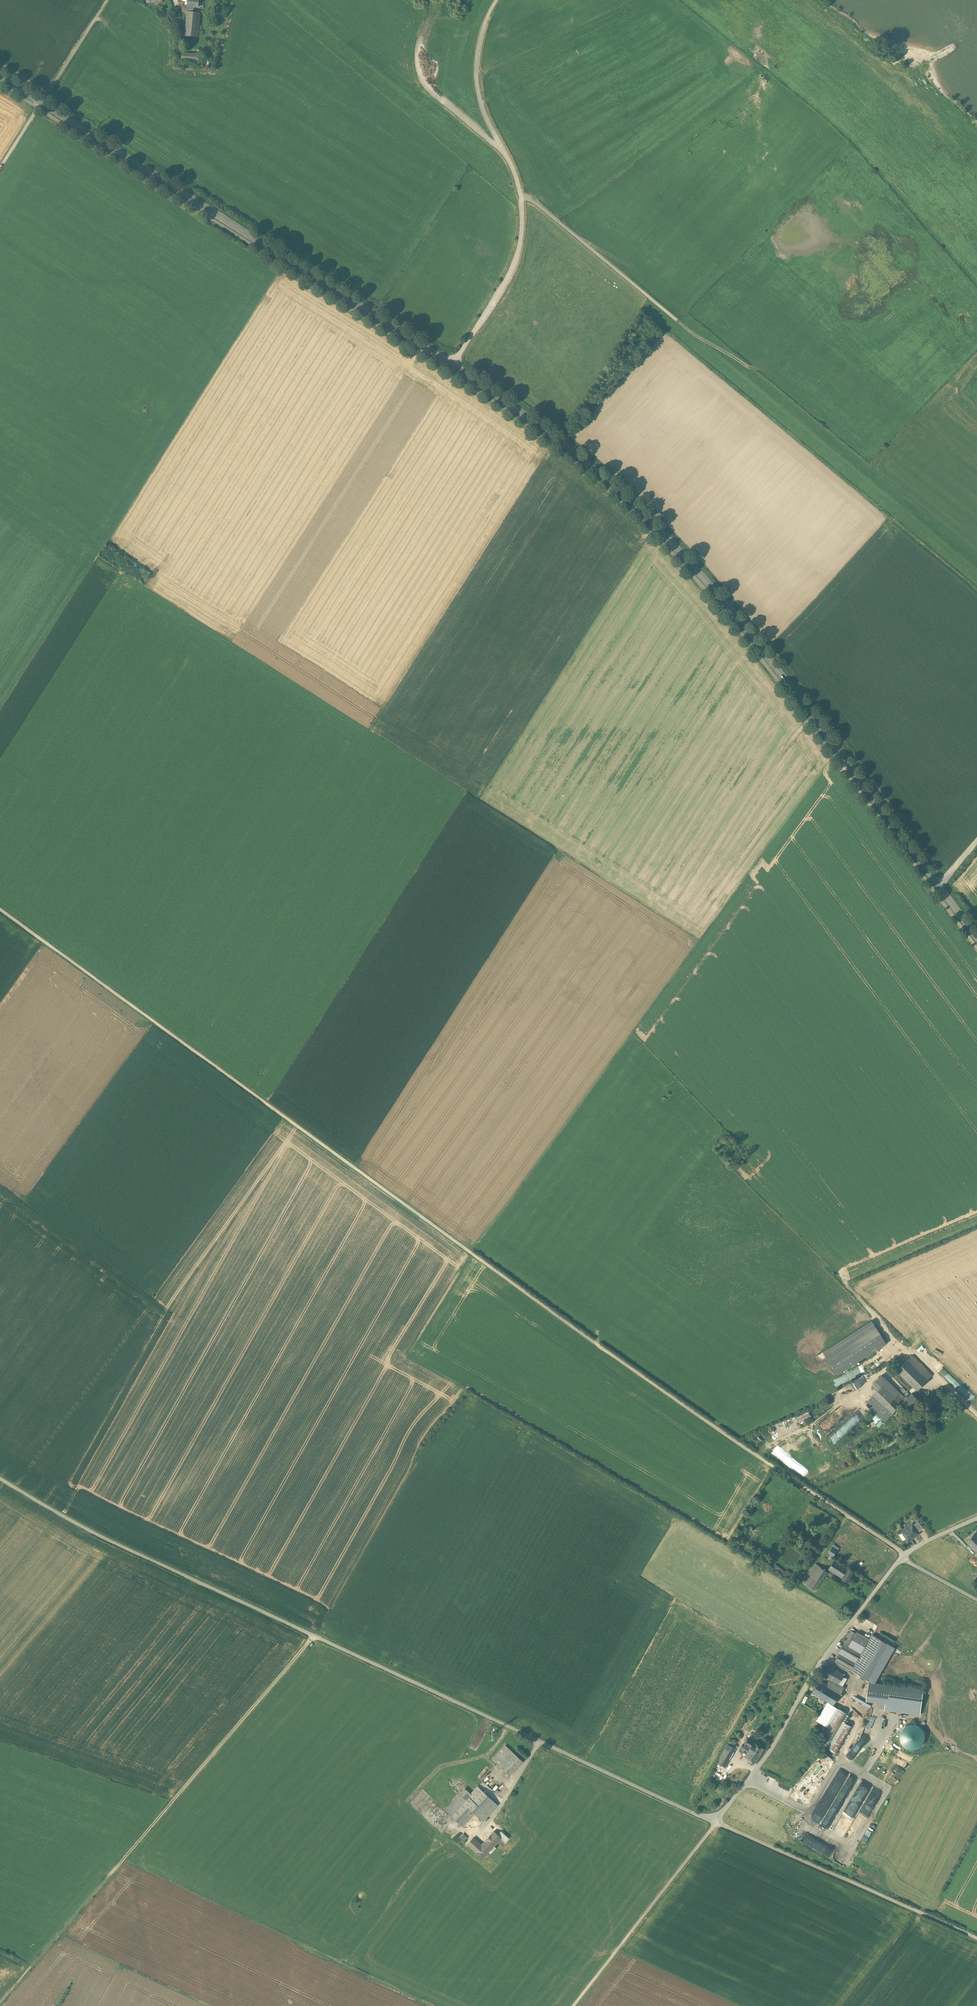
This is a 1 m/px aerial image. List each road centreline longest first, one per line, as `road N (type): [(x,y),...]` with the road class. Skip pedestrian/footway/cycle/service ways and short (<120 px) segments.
road 1 (secondary): [(976,938),(804,703),(634,503),(463,371),(41,103)]
road 2 (unclassified): [(0,909),(553,1313),(906,1555)]
road 3 (unclassified): [(0,1478),(116,1544),(716,1822)]
road 4 (track): [(314,1636),(0,2002)]
road 5 (unclassified): [(716,1822),(902,1558)]
road 6 (unclassified): [(716,1822),(976,1939)]
road 7 (track): [(574,2005),(716,1822)]
road 8 (track): [(521,198),(686,330)]

